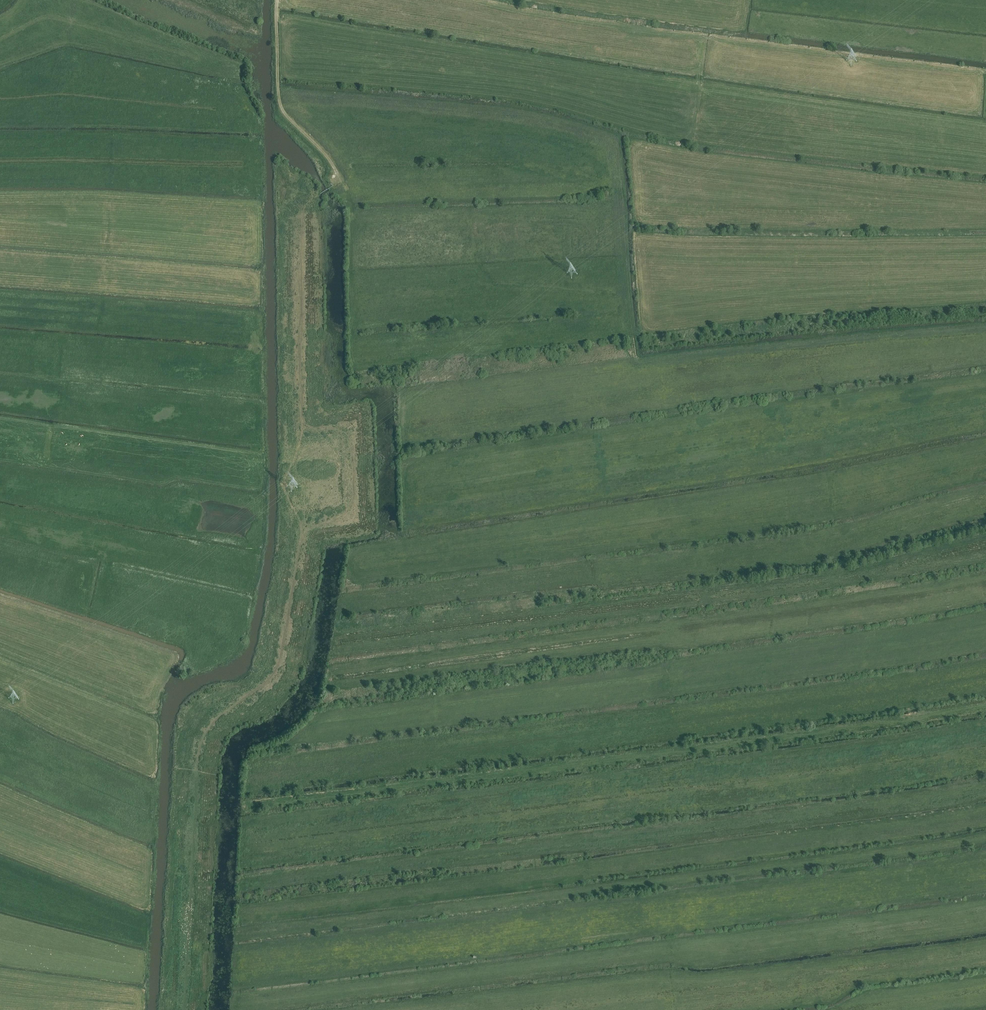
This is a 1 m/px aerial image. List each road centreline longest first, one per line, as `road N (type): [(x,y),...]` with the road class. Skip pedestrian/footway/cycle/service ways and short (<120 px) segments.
road 1 (track): [(276,0),(279,100),(341,180)]

